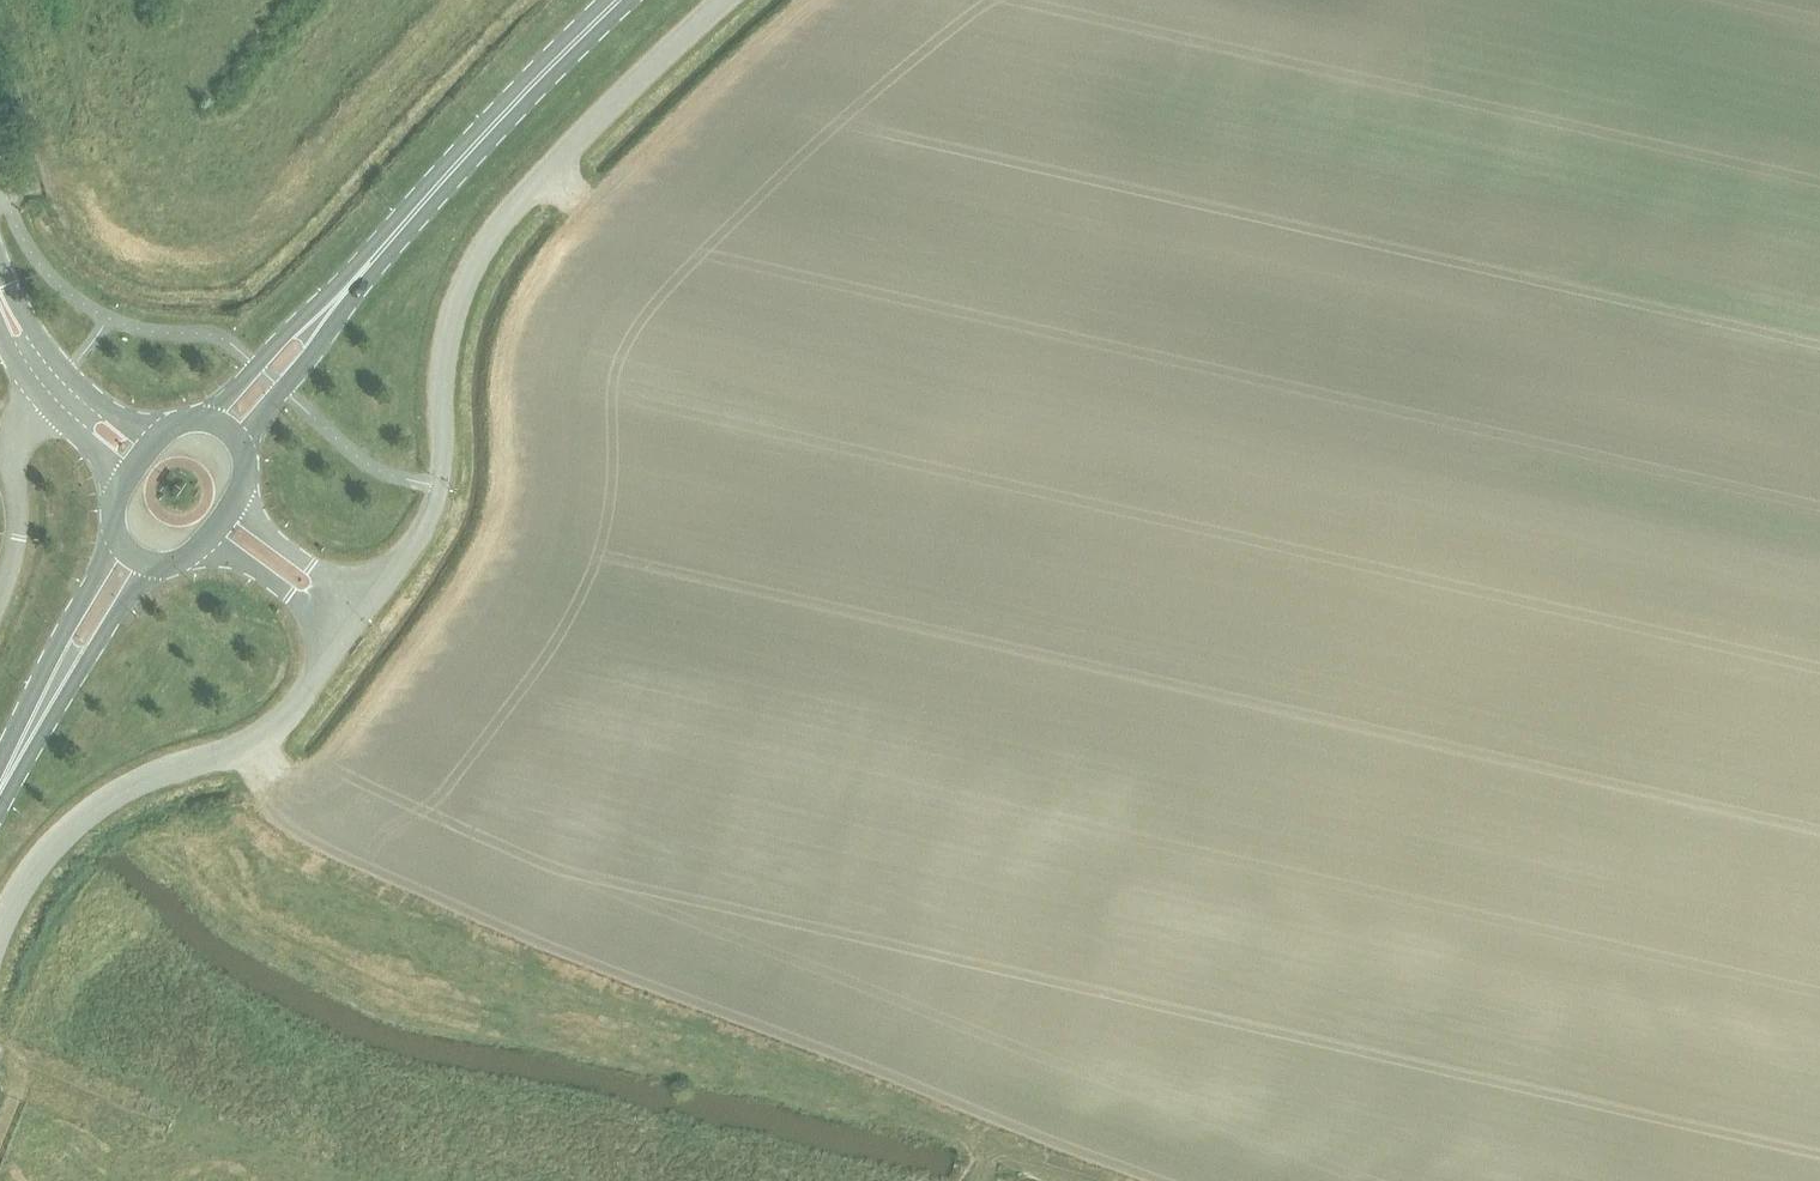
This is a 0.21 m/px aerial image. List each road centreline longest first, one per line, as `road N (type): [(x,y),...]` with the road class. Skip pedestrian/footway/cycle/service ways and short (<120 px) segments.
road 1 (unclassified): [(369,609),(433,508),(445,337),(476,254),(505,215),(721,0)]
road 2 (unclassified): [(0,933),(51,842),(83,814),(140,774),(256,740),(289,712),(345,638)]
road 3 (track): [(0,1059),(328,1180)]
road 4 (primary): [(510,104),(345,291)]
road 5 (unclassified): [(43,399),(12,443),(19,538),(0,595)]
road 6 (primary): [(115,537),(63,632),(31,723)]
road 7 (primary): [(31,723),(95,646),(147,561)]
road 8 (primary): [(345,291),(283,335),(206,415)]
road 9 (primary): [(240,441),(313,352),(345,291)]
road 10 (unclassified): [(204,537),(345,638)]
road 11 (unclassified): [(369,609),(233,502)]
road 12 (primary): [(510,104),(614,0)]

